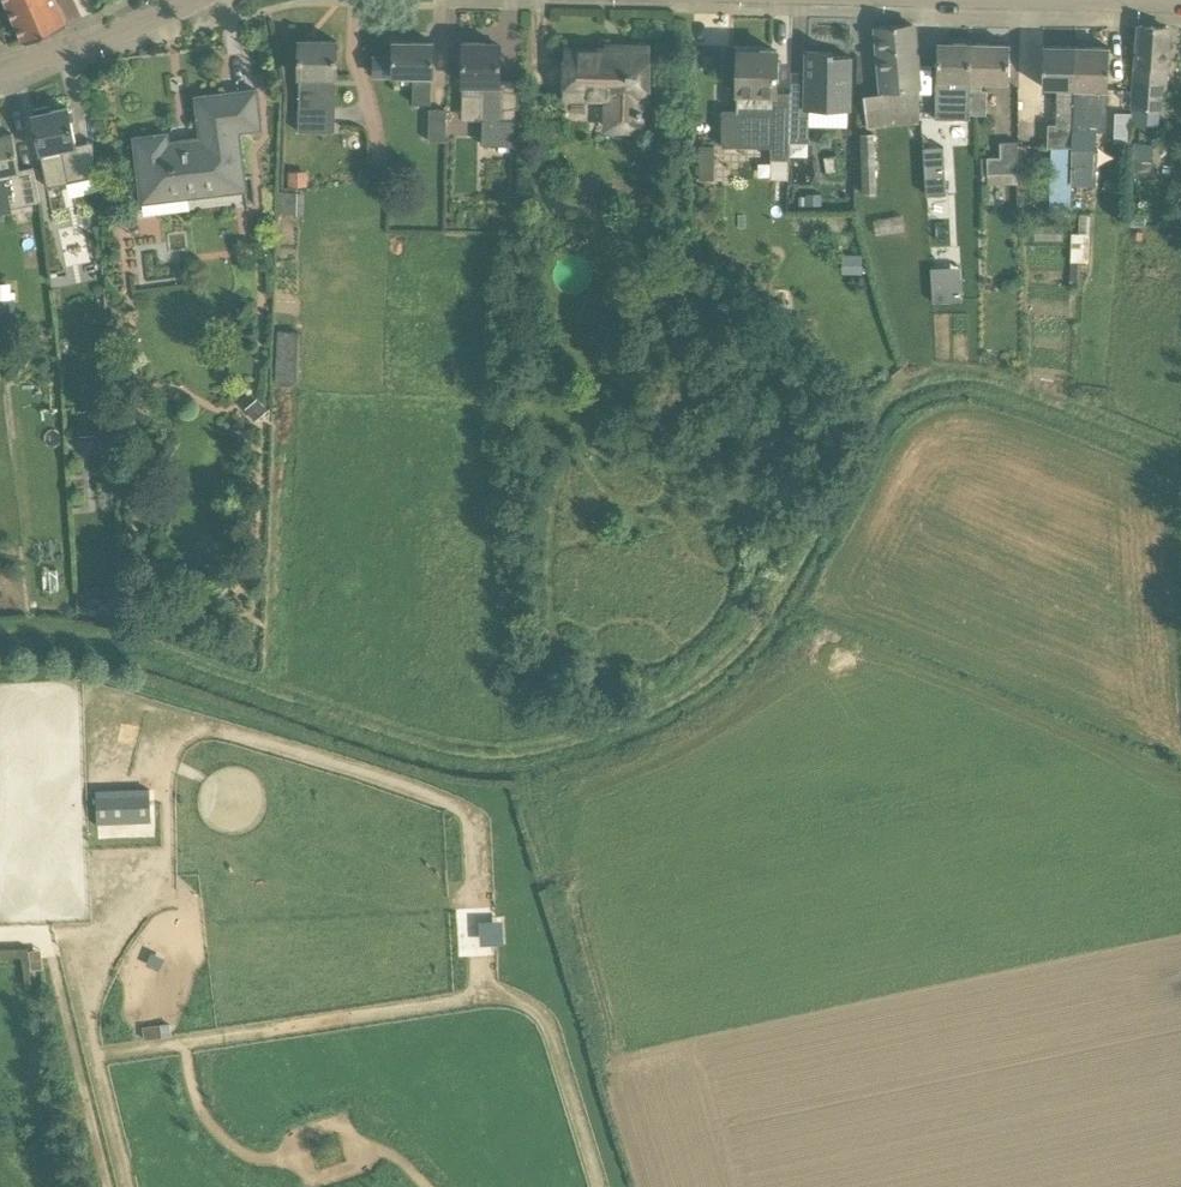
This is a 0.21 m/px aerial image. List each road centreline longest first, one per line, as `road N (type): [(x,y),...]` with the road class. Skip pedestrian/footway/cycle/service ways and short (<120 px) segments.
road 1 (track): [(116,708),(218,729),(472,816),(487,999),(91,1059)]
road 2 (track): [(125,1186),(89,1026),(93,944),(120,861),(116,708)]
road 3 (track): [(487,999),(528,1003),(546,1018),(597,1186)]
road 4 (residential): [(0,69),(196,0)]

